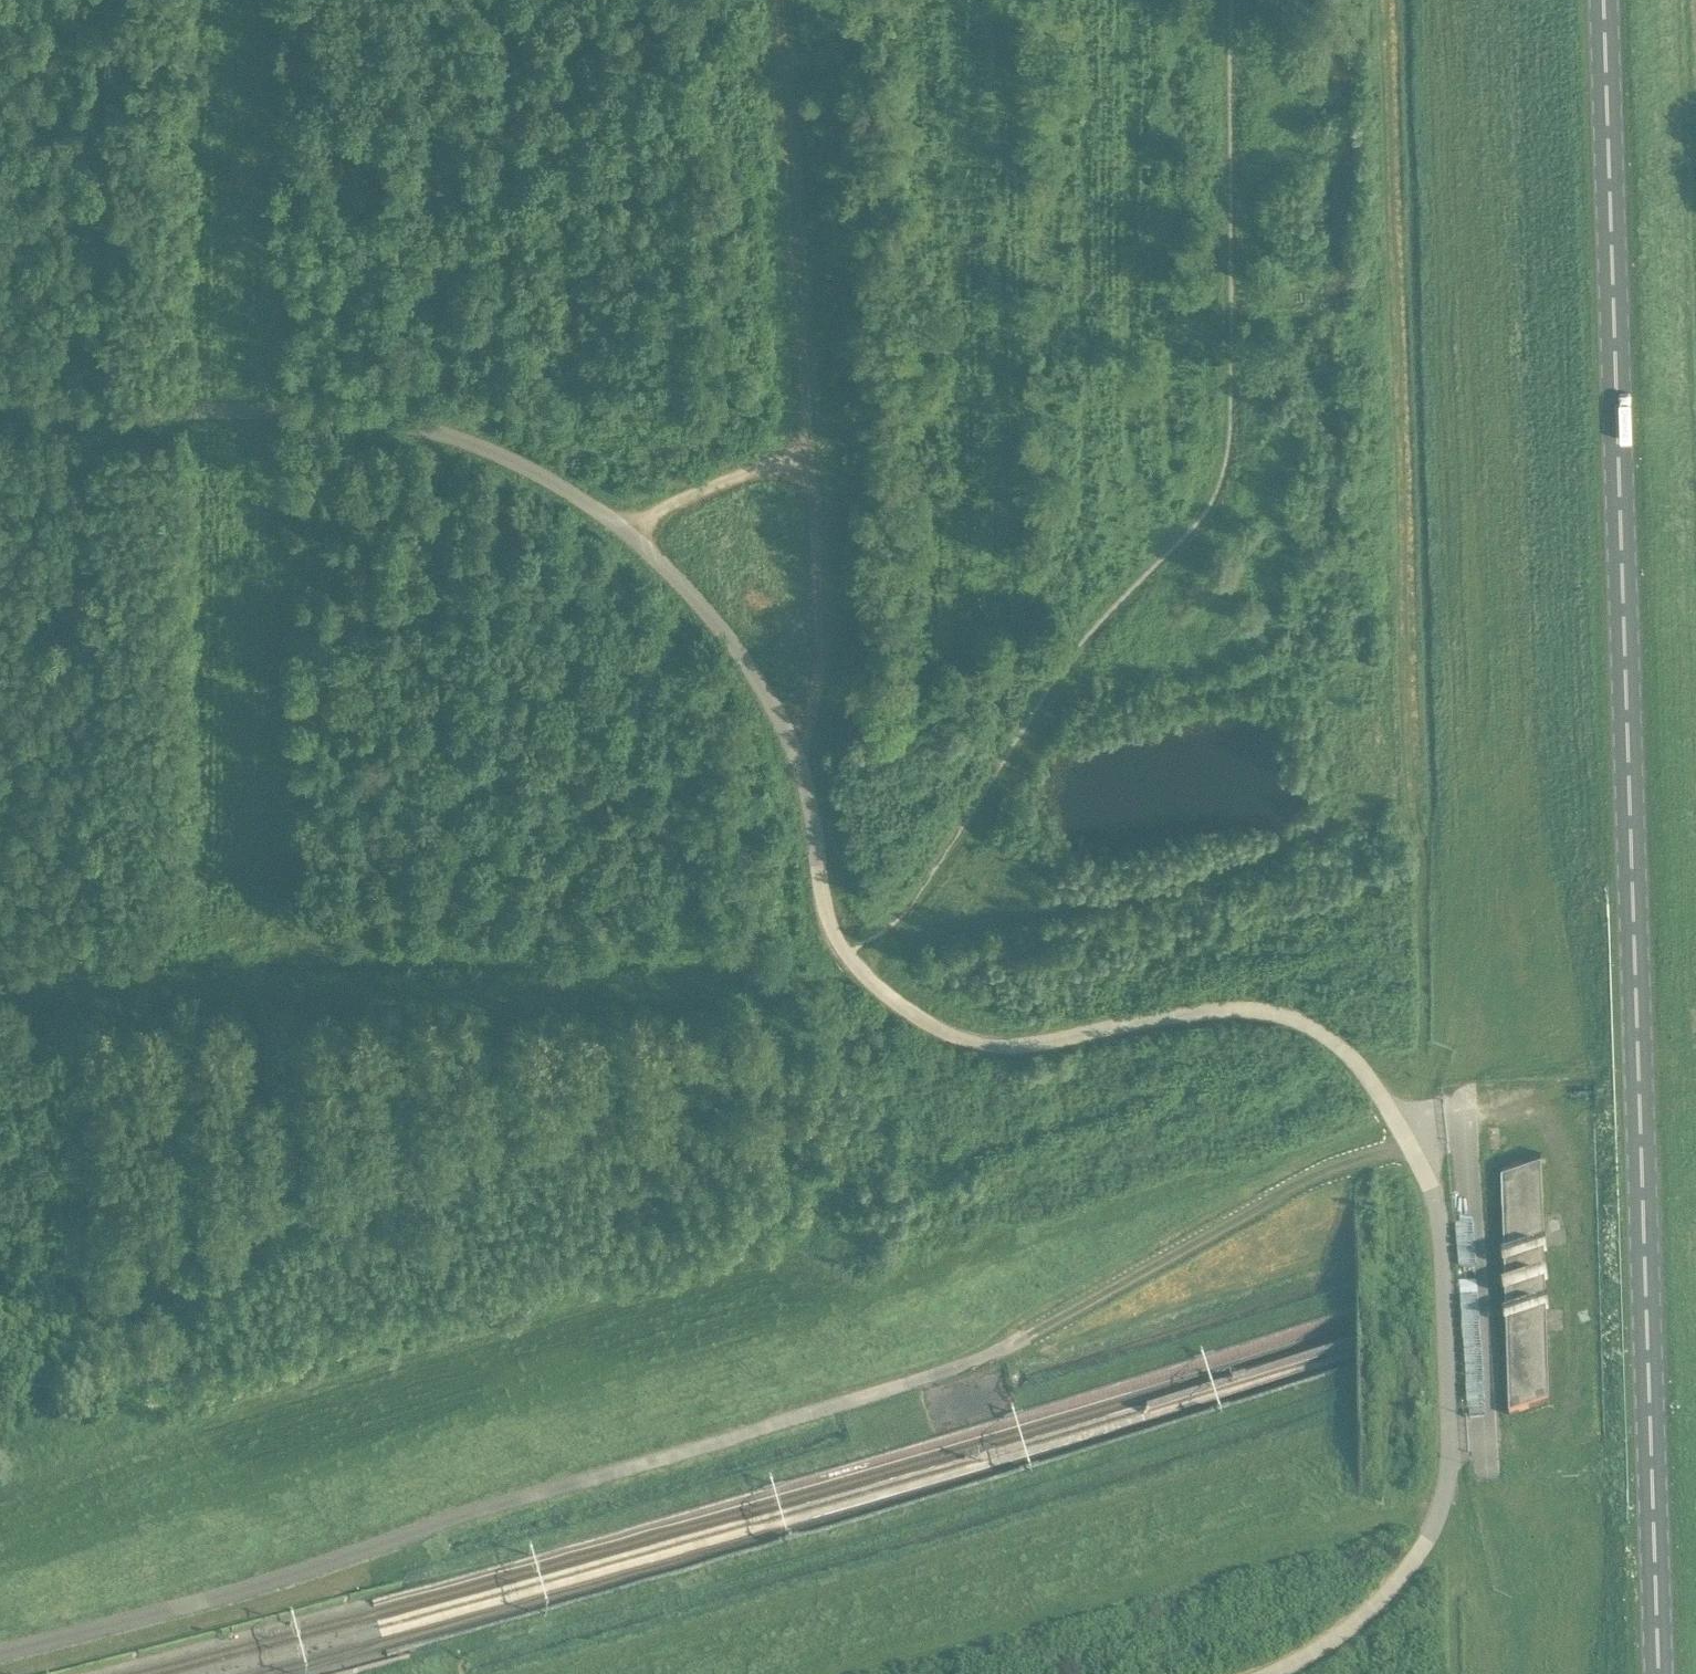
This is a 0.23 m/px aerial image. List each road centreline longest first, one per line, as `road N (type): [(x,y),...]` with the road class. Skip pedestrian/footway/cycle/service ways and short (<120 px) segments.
road 1 (unclassified): [(0,411),(325,413),(435,434),(530,471),(622,527),(724,633),(788,738),(807,793),(834,938),(903,1011),(995,1048),(1200,1014),(1265,1012),(1314,1029),(1350,1058),(1409,1145),(1439,1217),(1447,1474),(1435,1522),(1389,1588),(1329,1639),(1264,1673)]
road 2 (primary): [(1659,1673),(1603,0)]
road 3 (track): [(779,0),(806,385),(804,436),(791,474),(813,496),(819,530),(820,689),(810,718),(788,738)]
road 4 (track): [(791,474),(749,474),(622,527)]

